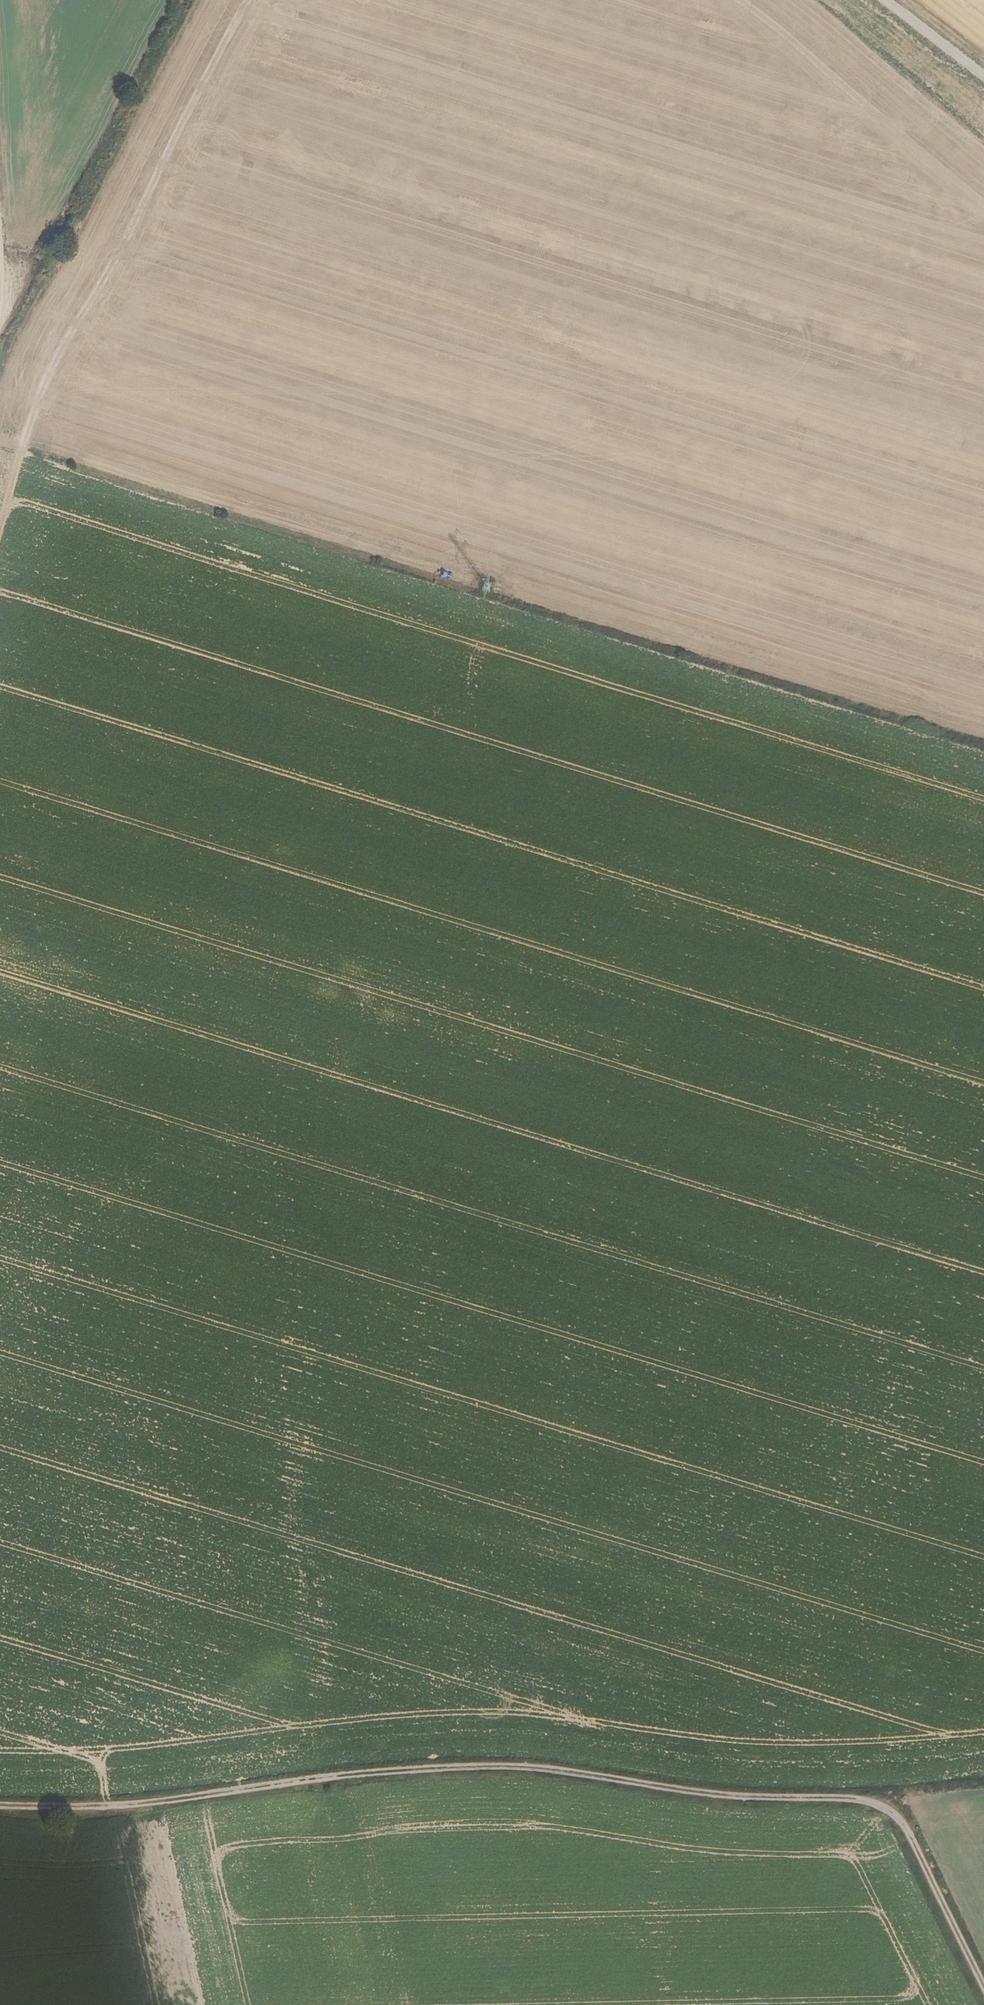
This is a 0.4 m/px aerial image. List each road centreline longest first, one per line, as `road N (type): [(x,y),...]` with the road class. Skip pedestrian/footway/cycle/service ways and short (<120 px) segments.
road 1 (track): [(0,1806),(117,1807),(477,1763),(582,1772),(695,1794),(871,1801),(895,1812),(906,1827),(983,1987)]

